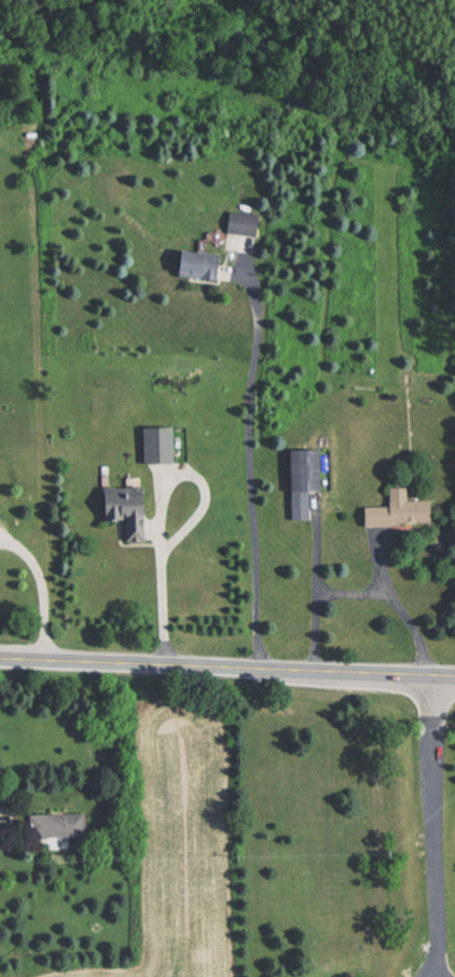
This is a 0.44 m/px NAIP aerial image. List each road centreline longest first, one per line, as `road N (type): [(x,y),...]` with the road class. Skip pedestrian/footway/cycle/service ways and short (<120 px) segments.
road 1 (secondary): [(454,676),(0,659)]

